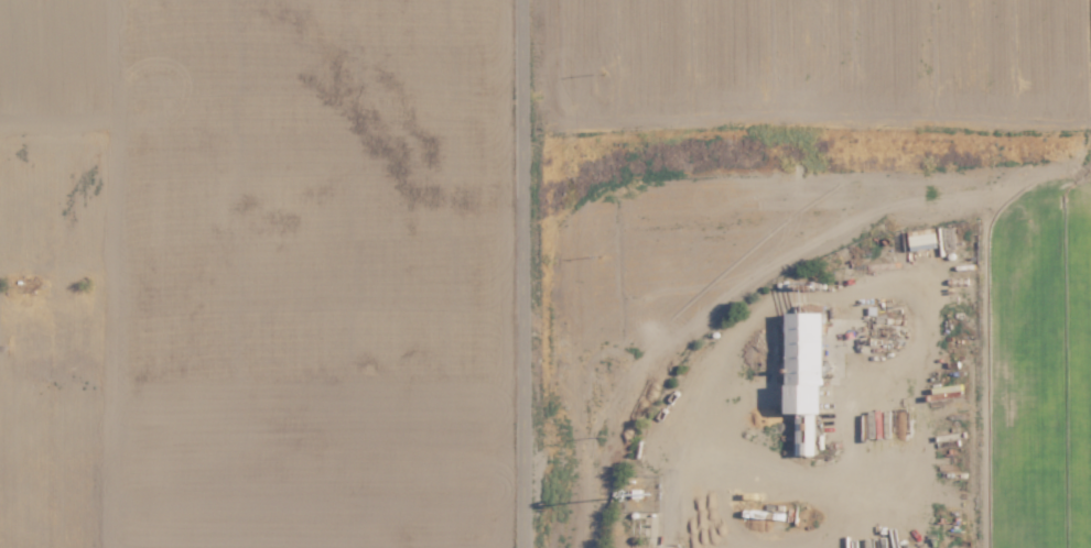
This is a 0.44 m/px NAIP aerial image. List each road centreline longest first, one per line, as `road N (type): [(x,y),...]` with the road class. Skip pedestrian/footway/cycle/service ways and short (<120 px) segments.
road 1 (residential): [(529,547),(529,0)]

